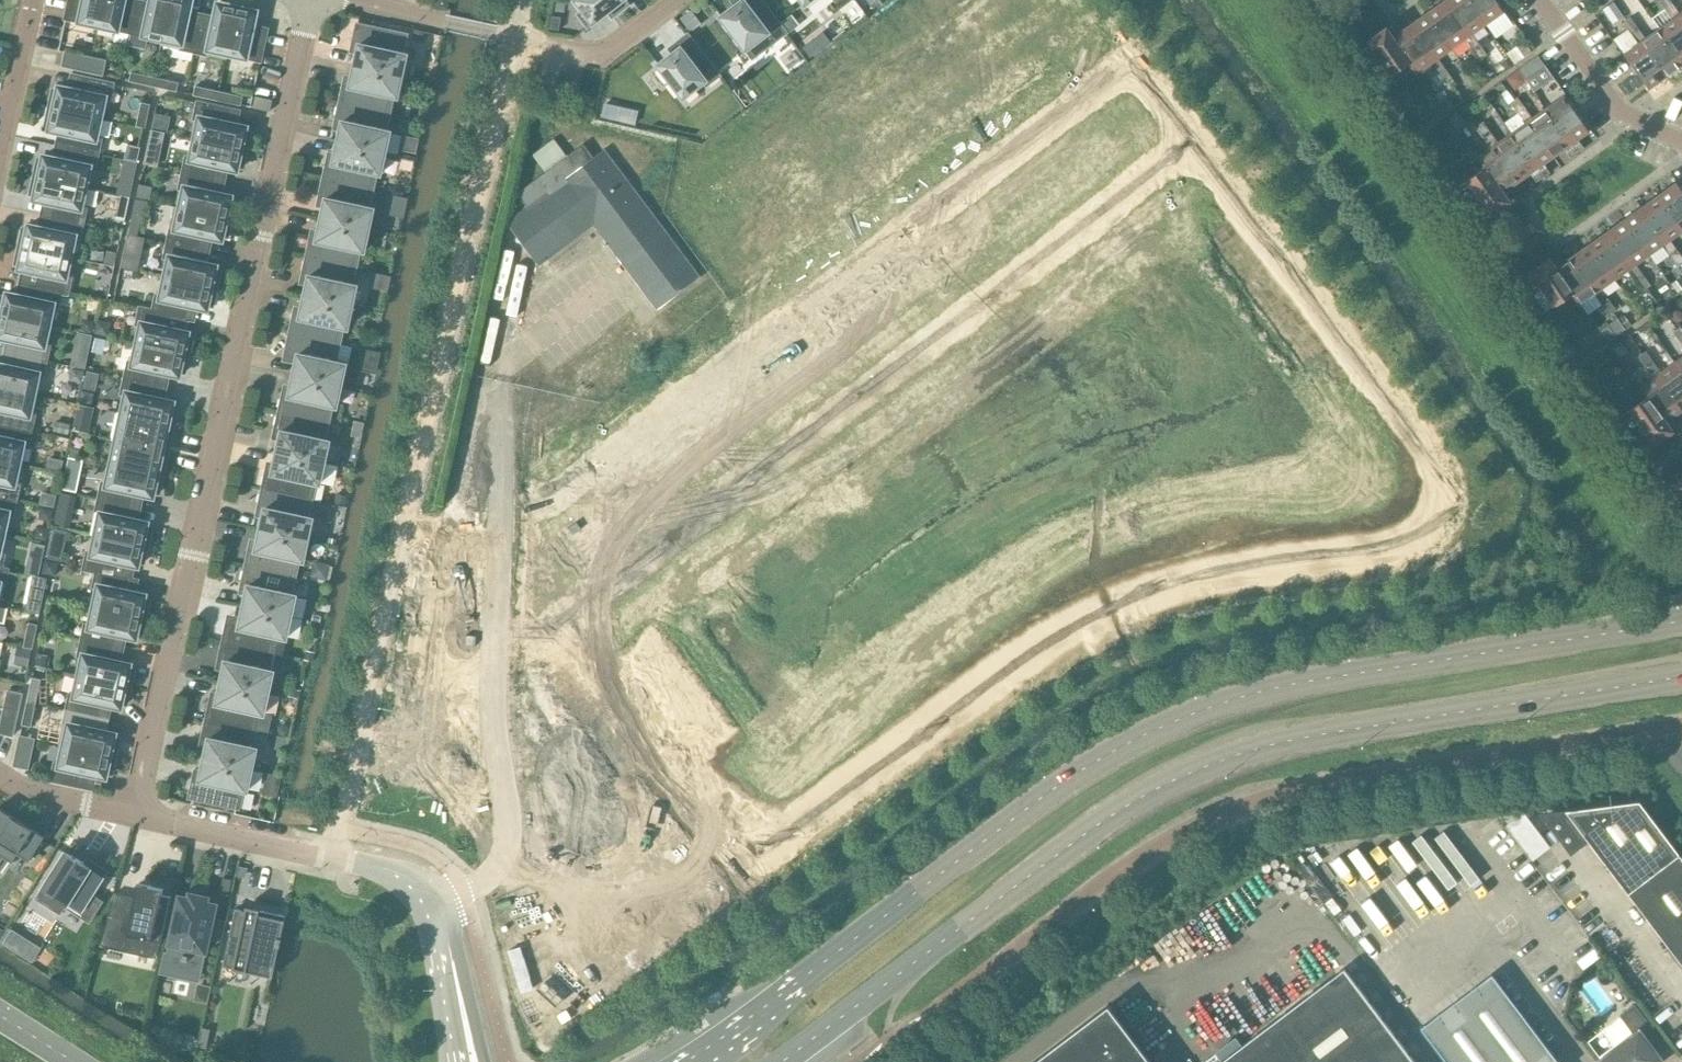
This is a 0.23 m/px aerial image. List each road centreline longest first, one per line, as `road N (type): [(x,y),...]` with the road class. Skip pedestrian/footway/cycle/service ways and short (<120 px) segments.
road 1 (residential): [(571,617),(757,854),(1062,629),(1114,603),(1264,562),(1418,544),(1440,524),(1449,486),(1202,146)]
road 2 (tertiary): [(1681,621),(1287,687),(1168,724),(1054,791),(698,1061)]
road 3 (tertiary): [(785,1061),(1122,813),(1225,759),(1313,733),(1681,670)]
road 4 (residential): [(1202,146),(1135,62),(437,581)]
road 5 (residential): [(137,815),(310,0)]
road 6 (residential): [(571,617),(1202,146)]
road 7 (residential): [(340,0),(593,53),(608,51),(676,0)]
road 8 (unclassified): [(474,1061),(435,902),(417,883),(334,857)]
road 9 (residential): [(1681,145),(1630,122),(1544,0)]
road 10 (residential): [(571,617),(405,734)]
road 11 (residential): [(334,857),(137,815)]
road 12 (residential): [(0,145),(32,0)]
road 13 (residential): [(137,815),(25,790),(0,774)]

